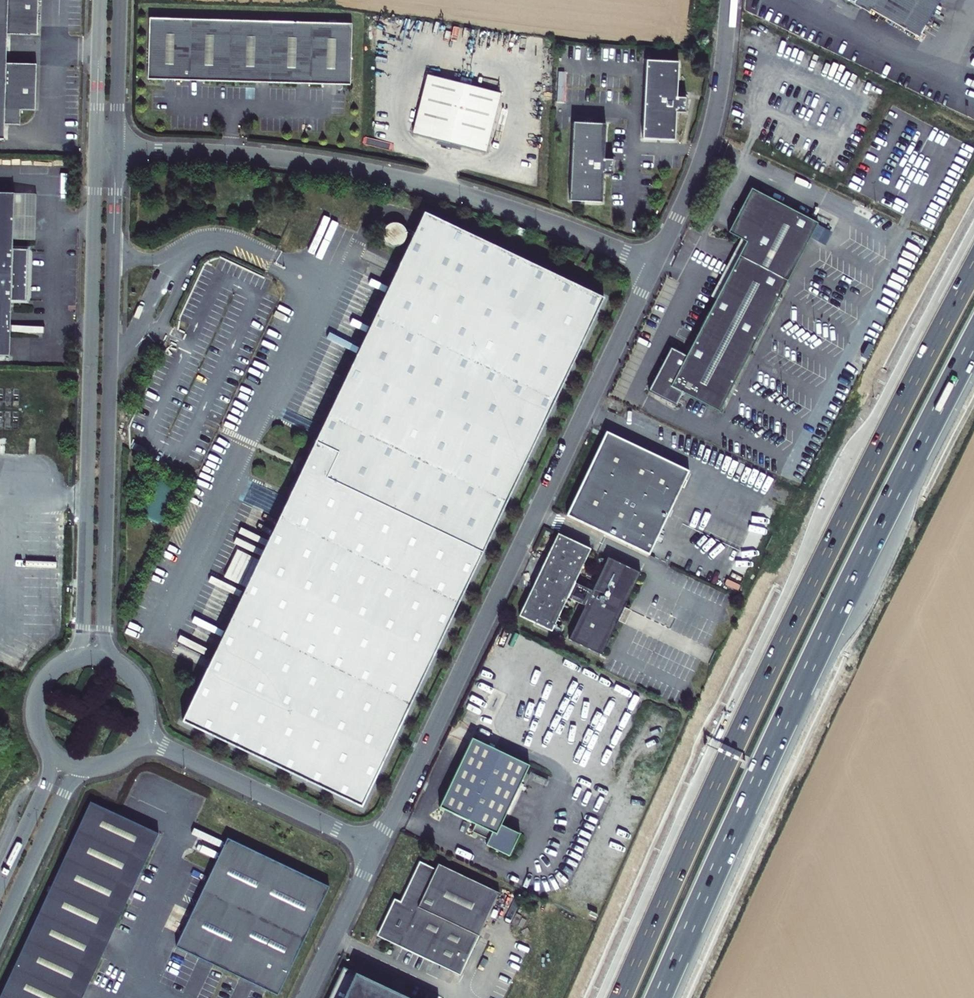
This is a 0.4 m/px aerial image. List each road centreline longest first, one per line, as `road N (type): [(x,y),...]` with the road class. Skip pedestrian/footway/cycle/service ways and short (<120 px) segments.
road 1 (motorway): [(973,264),(744,717),(618,997)]
road 2 (motorway): [(657,997),(829,625),(973,337)]
road 3 (unclassified): [(654,266),(377,847)]
road 4 (unclassified): [(116,152),(267,157),(388,176),(519,211),(654,266)]
road 5 (tertiary): [(127,671),(104,630),(116,152)]
road 6 (tertiary): [(96,151),(83,628),(58,667)]
road 7 (unclassified): [(729,0),(712,134),(654,266)]
road 8 (unclassified): [(377,847),(141,737)]
road 9 (tertiary): [(0,931),(67,788),(97,768)]
road 10 (unclassified): [(377,847),(306,997)]
road 11 (tertiary): [(43,742),(48,779),(0,884)]
road 12 (tertiary): [(116,152),(120,0)]
road 13 (tertiary): [(100,0),(96,151)]

